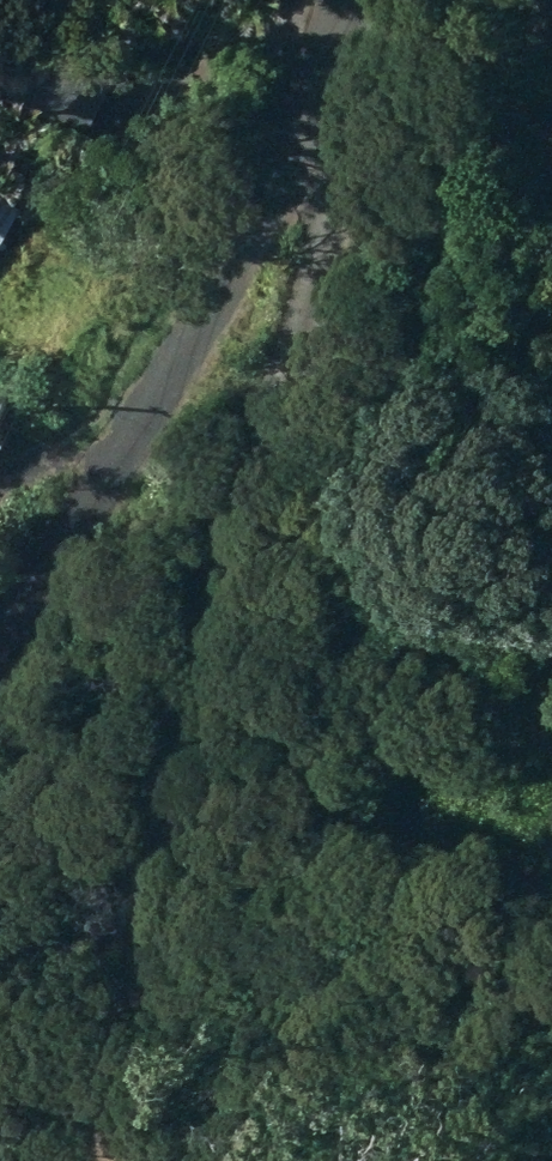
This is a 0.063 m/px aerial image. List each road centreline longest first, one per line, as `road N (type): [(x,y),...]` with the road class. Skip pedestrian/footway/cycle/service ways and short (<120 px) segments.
road 1 (unclassified): [(122,1160),(119,1115),(168,802),(301,162)]
road 2 (unclassified): [(0,642),(301,162)]
road 3 (unclassified): [(301,162),(345,0)]

